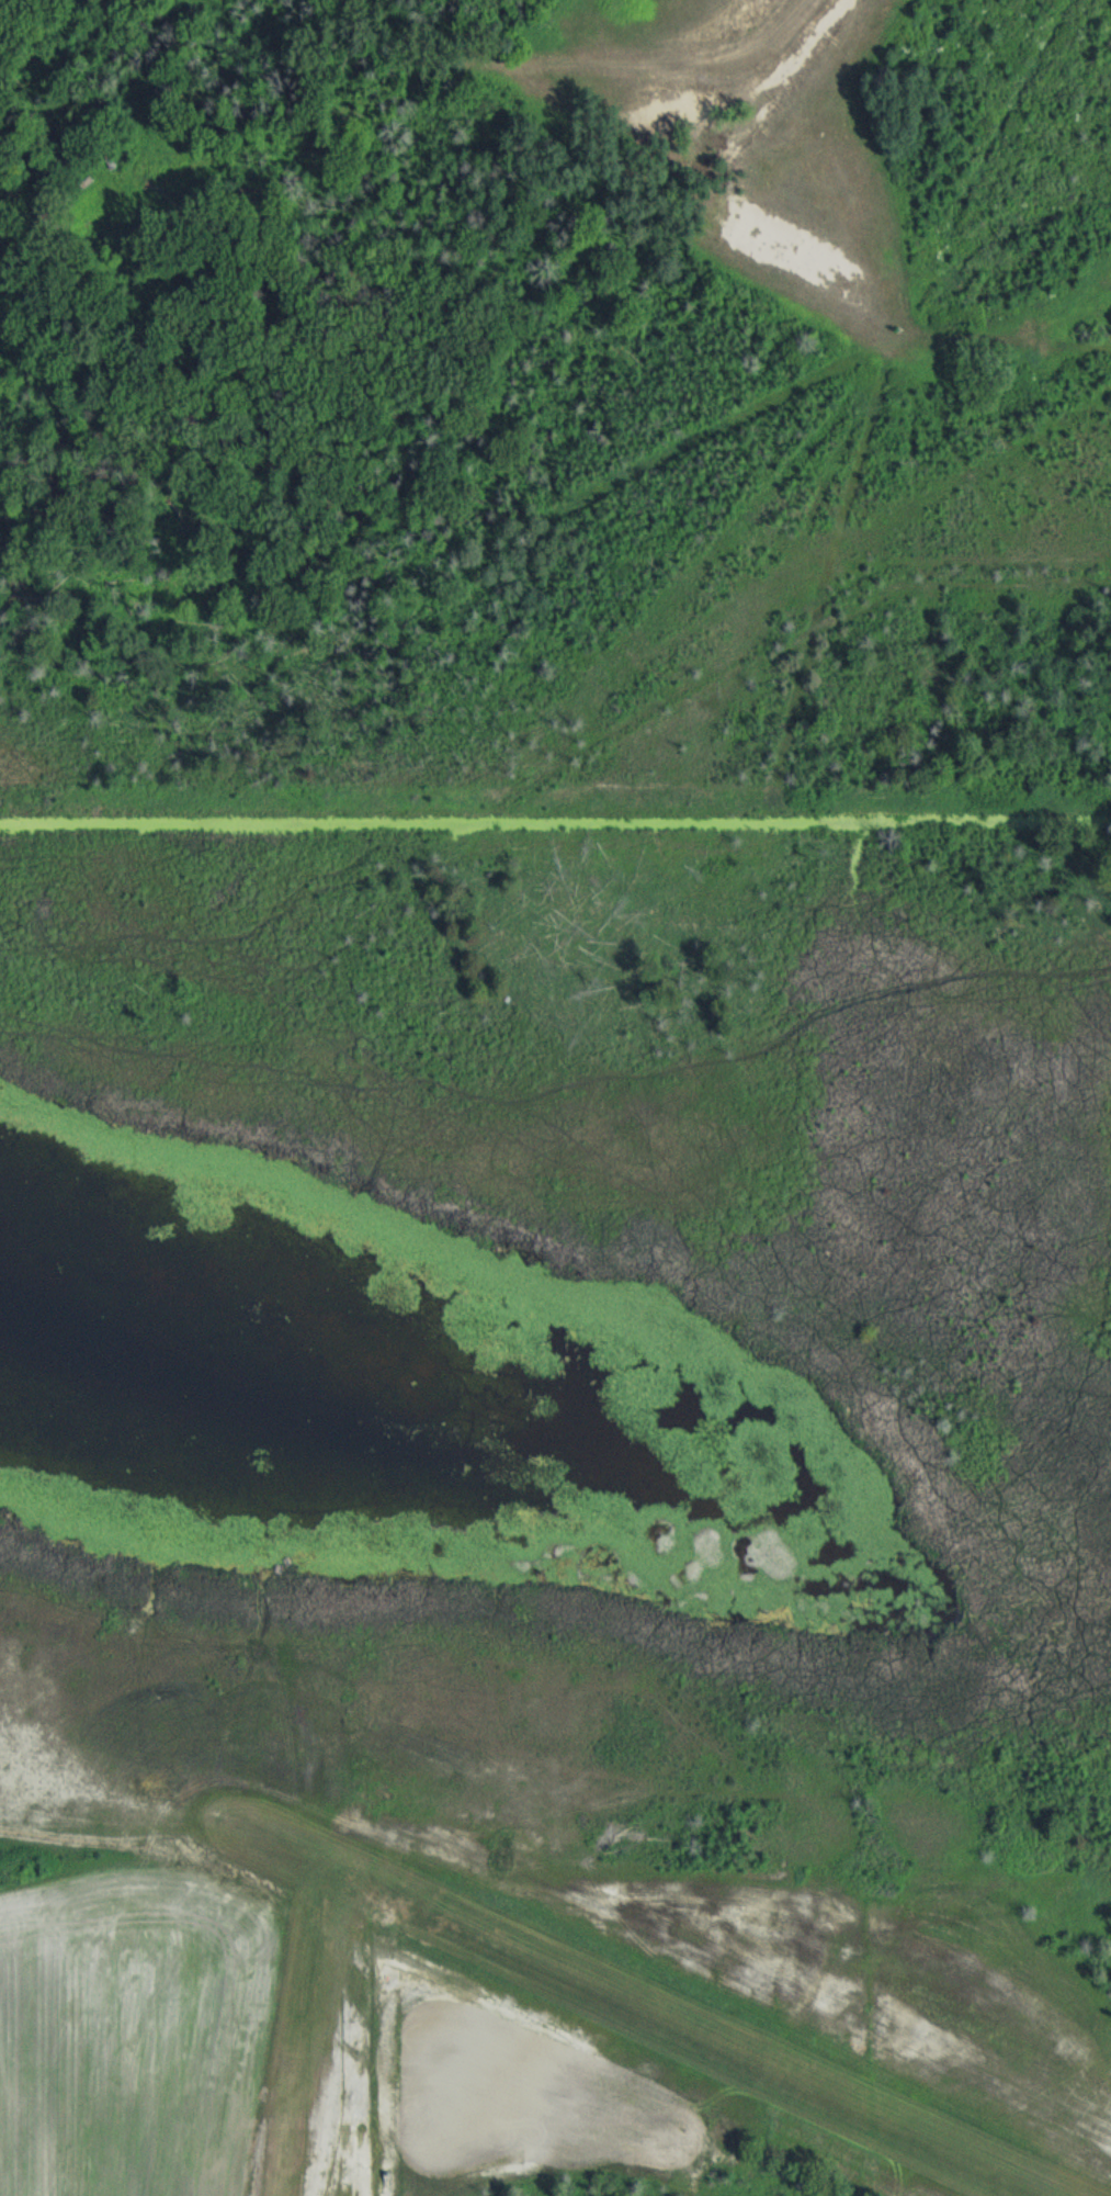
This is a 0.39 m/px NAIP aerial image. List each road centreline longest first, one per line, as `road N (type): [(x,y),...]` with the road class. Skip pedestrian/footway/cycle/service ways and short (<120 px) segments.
road 1 (track): [(0,307),(76,268),(141,210),(218,184),(351,121),(433,94),(736,82),(815,0)]

